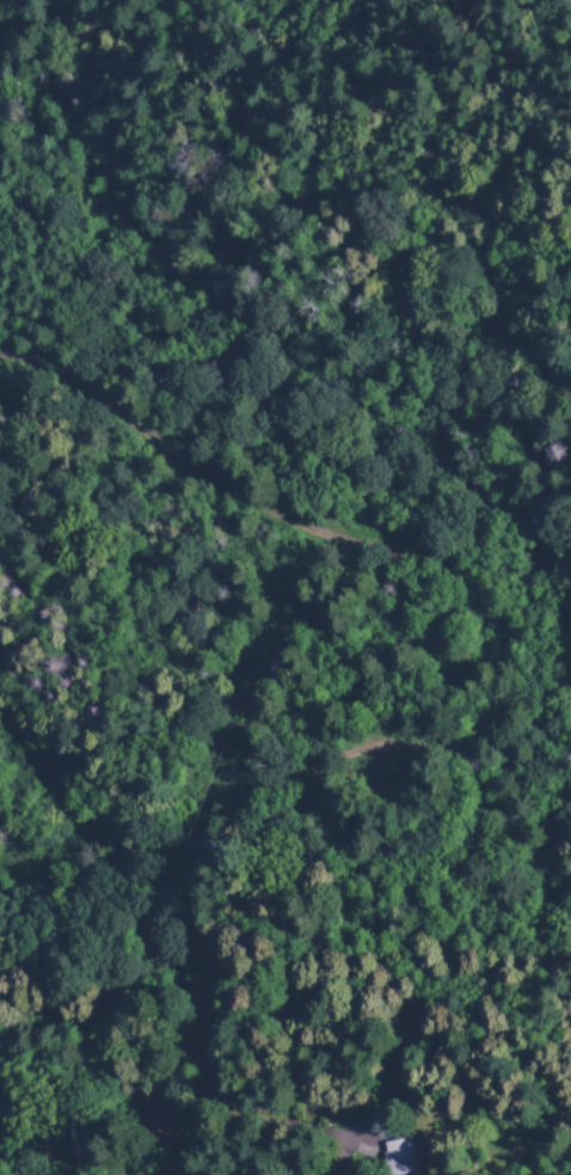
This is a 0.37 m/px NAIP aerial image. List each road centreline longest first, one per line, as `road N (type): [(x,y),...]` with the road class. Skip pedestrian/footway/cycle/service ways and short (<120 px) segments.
road 1 (residential): [(0,351),(29,343),(90,423),(116,649),(125,661),(223,690),(297,684),(314,674),(360,720),(369,747),(342,813),(263,850),(208,916),(110,1095),(84,1174)]
road 2 (residential): [(121,1075),(0,950)]

